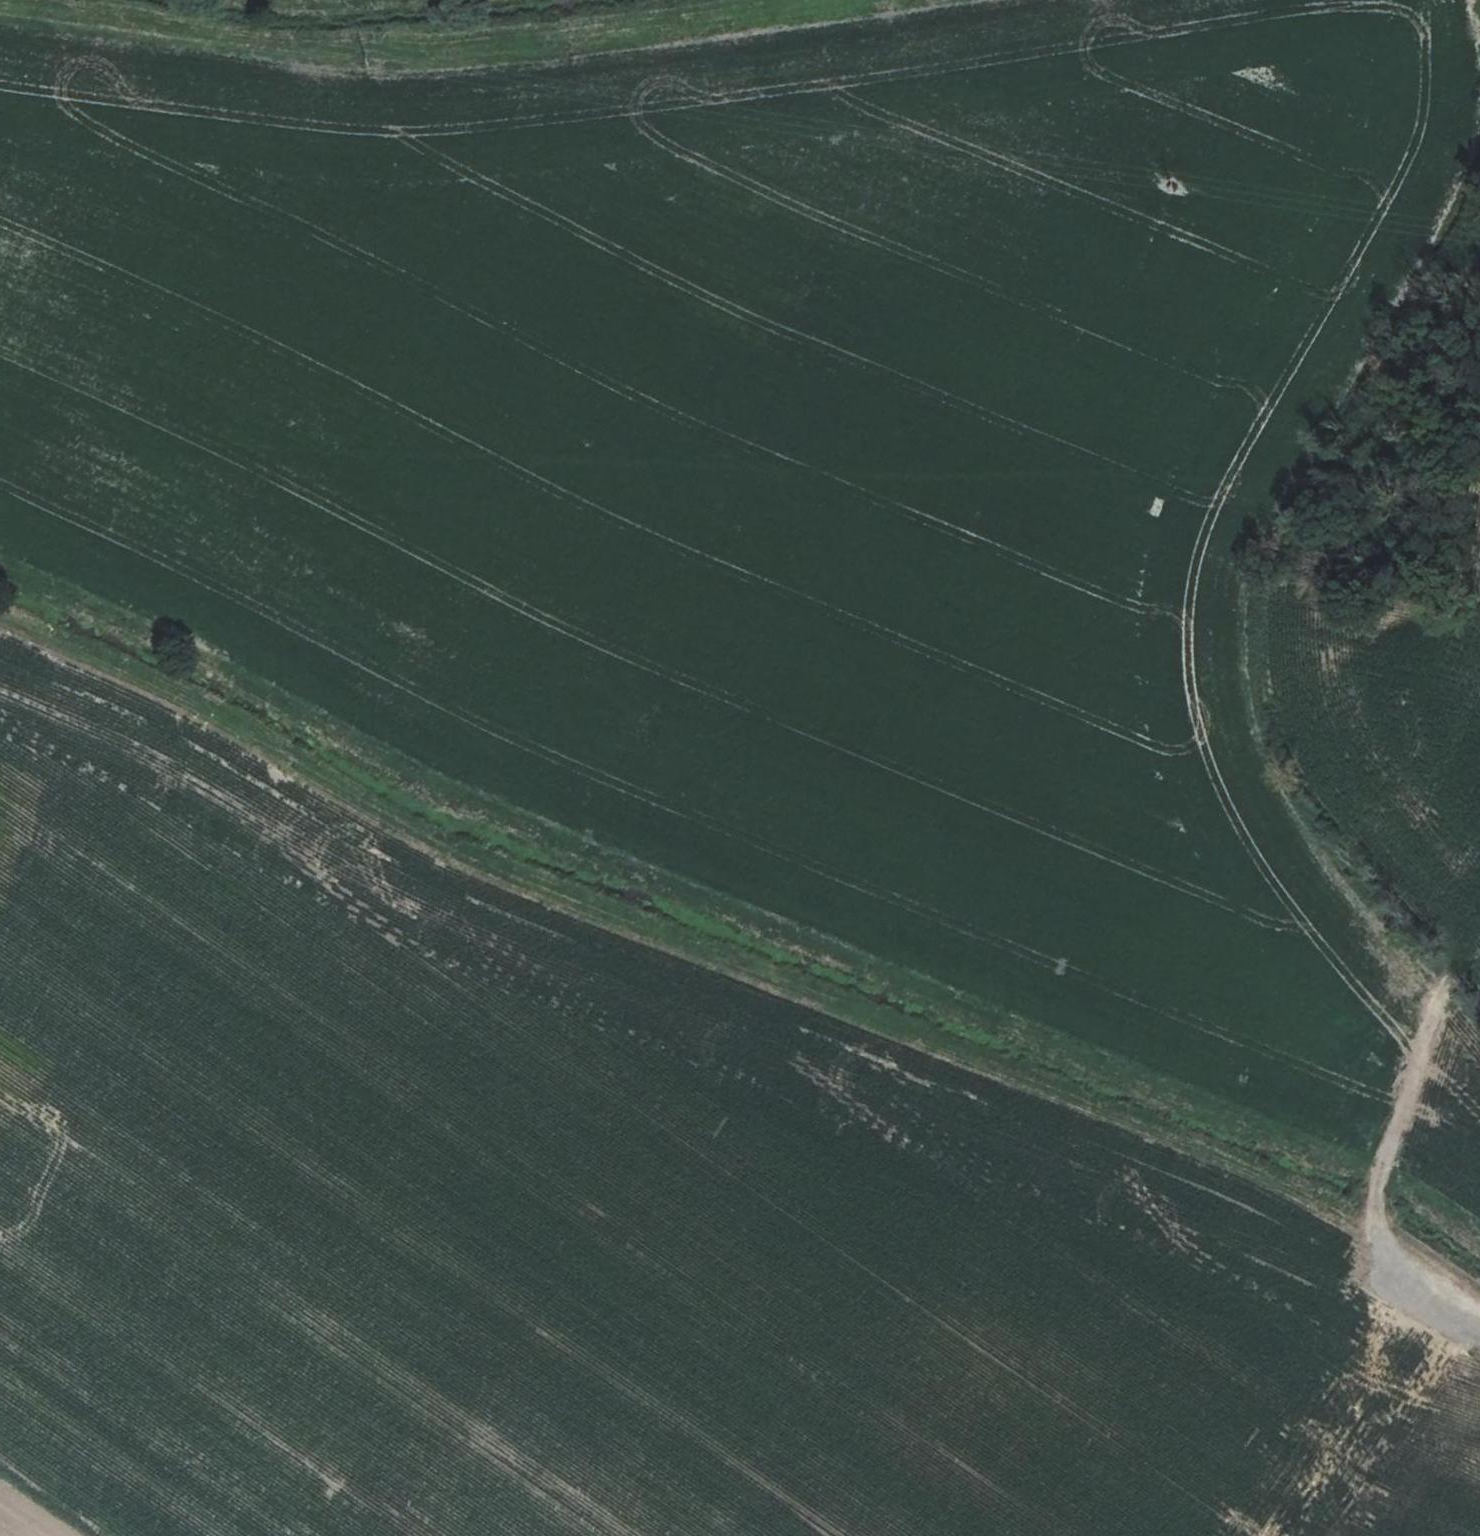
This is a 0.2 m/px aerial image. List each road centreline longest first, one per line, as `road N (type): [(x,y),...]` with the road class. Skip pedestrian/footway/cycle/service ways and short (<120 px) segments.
road 1 (track): [(1479,1312),(1384,1250),(1377,1213),(1379,1170),(1448,987)]

